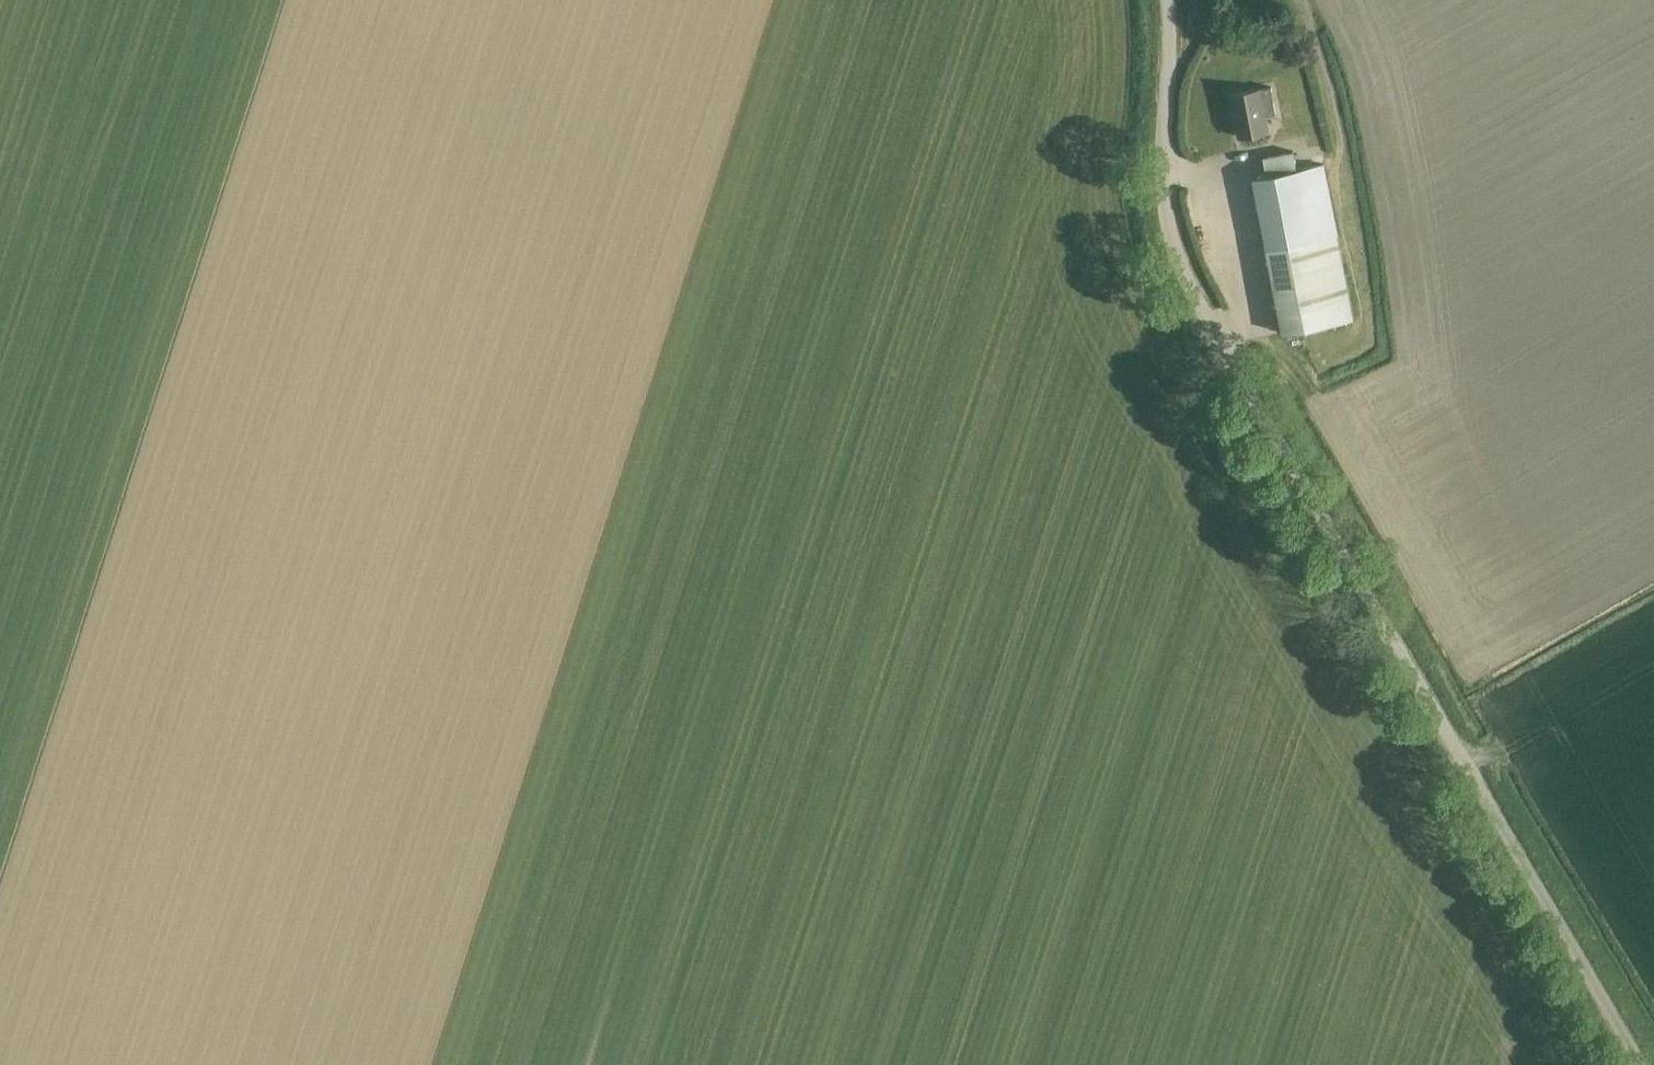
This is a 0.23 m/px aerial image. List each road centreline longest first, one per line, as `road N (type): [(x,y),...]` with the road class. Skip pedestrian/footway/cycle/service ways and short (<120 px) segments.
road 1 (tertiary): [(1638,1064),(1190,299),(1165,229),(1161,167),(1170,0)]

